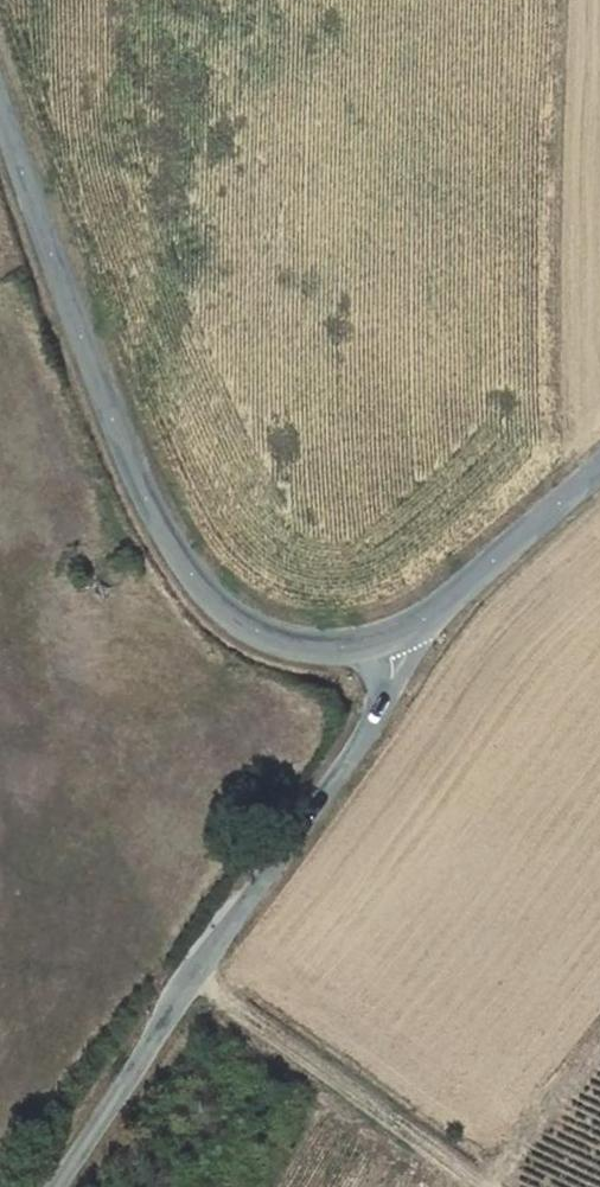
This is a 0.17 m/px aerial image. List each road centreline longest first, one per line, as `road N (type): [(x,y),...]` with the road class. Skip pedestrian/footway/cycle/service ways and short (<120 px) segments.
road 1 (tertiary): [(386,654),(303,657),(197,594),(149,517),(0,112)]
road 2 (unclassified): [(54,1186),(190,980),(333,785),(375,711),(386,654)]
road 3 (track): [(471,1186),(190,980)]
road 4 (tertiary): [(599,473),(386,654)]

